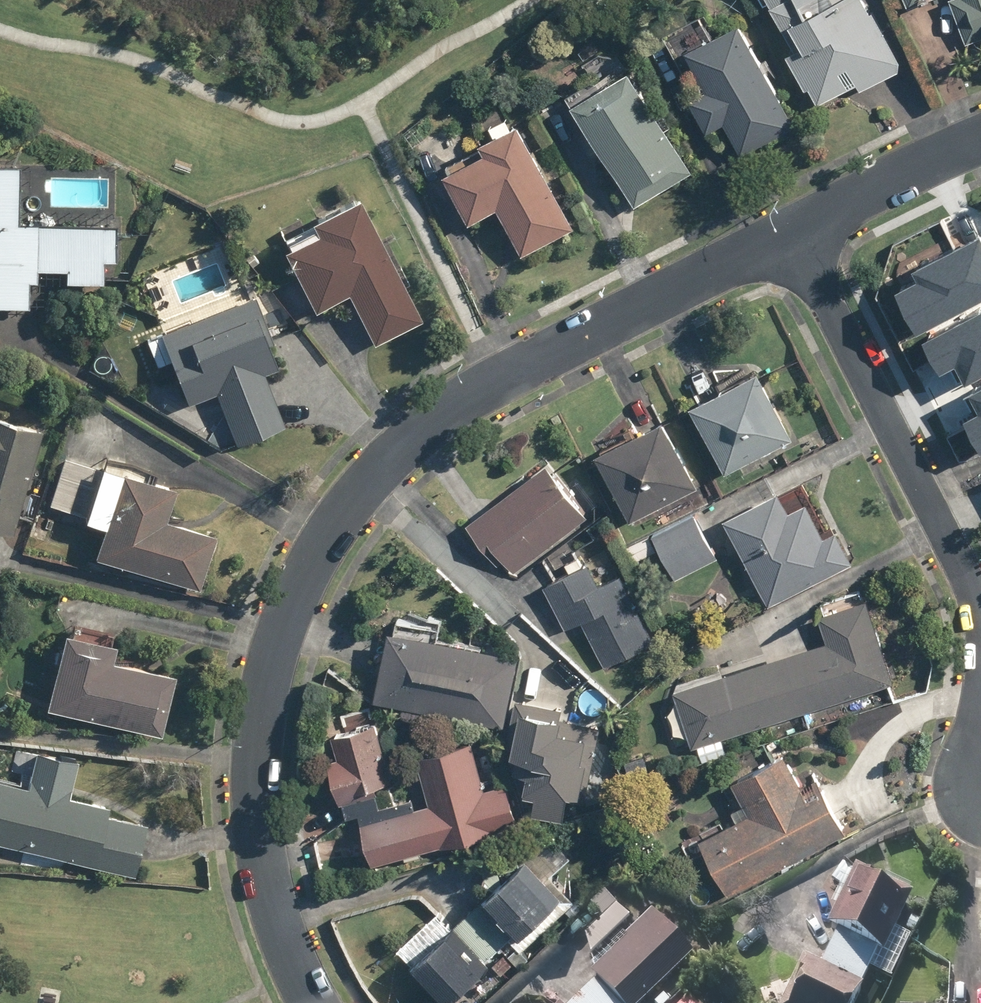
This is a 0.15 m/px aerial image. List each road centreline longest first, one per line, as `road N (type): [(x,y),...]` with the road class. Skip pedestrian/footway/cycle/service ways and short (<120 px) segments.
road 1 (residential): [(800,229),(467,397),(374,474),(302,569),(263,683),(256,848),(290,971),(313,1002)]
road 2 (residential): [(800,229),(980,609)]
road 3 (residential): [(980,139),(800,229)]

